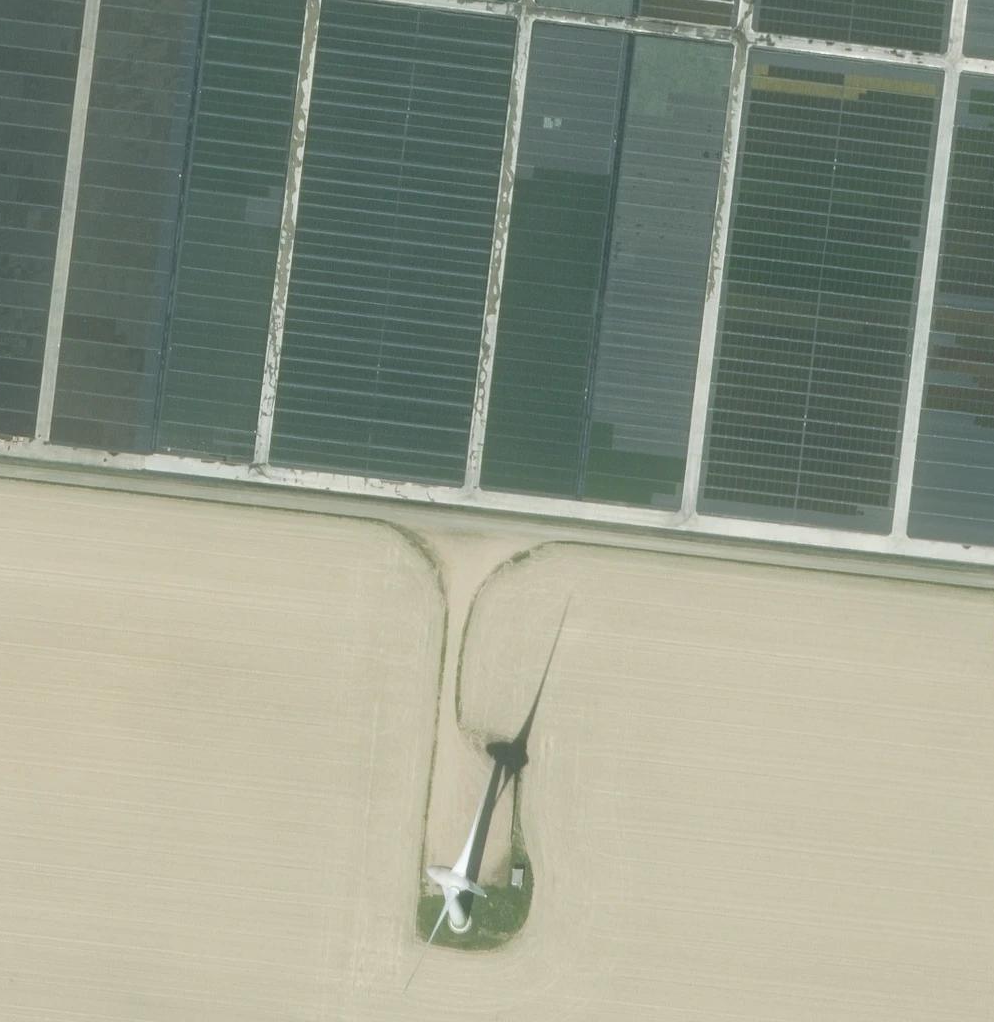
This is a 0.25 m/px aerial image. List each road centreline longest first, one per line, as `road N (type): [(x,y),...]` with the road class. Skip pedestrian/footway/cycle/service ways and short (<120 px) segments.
road 1 (track): [(0,475),(993,588)]

